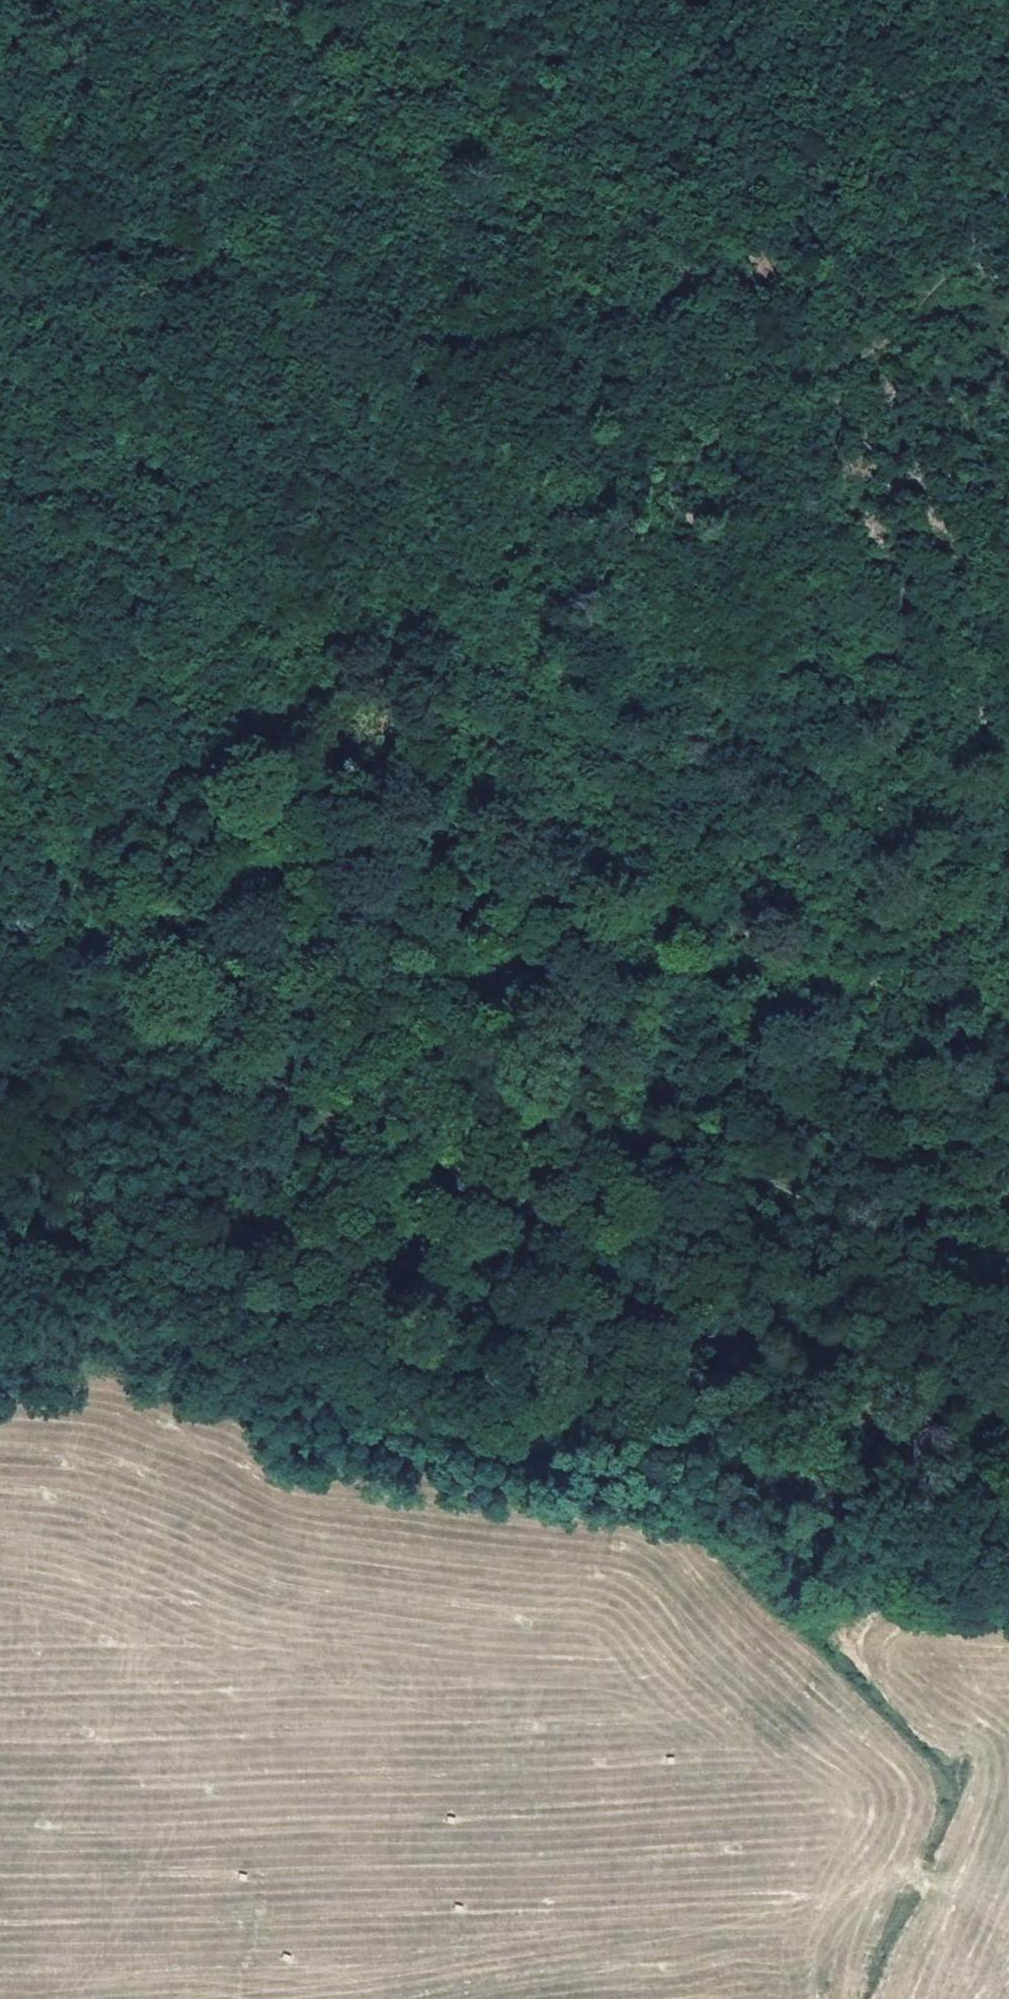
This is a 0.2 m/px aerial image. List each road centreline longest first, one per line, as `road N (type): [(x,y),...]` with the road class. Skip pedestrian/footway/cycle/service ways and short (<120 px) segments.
road 1 (track): [(1008,237),(267,715),(89,874),(117,1110)]
road 2 (track): [(0,1187),(117,1110),(247,1076),(433,1163),(720,1167),(902,1219),(1008,1196)]

